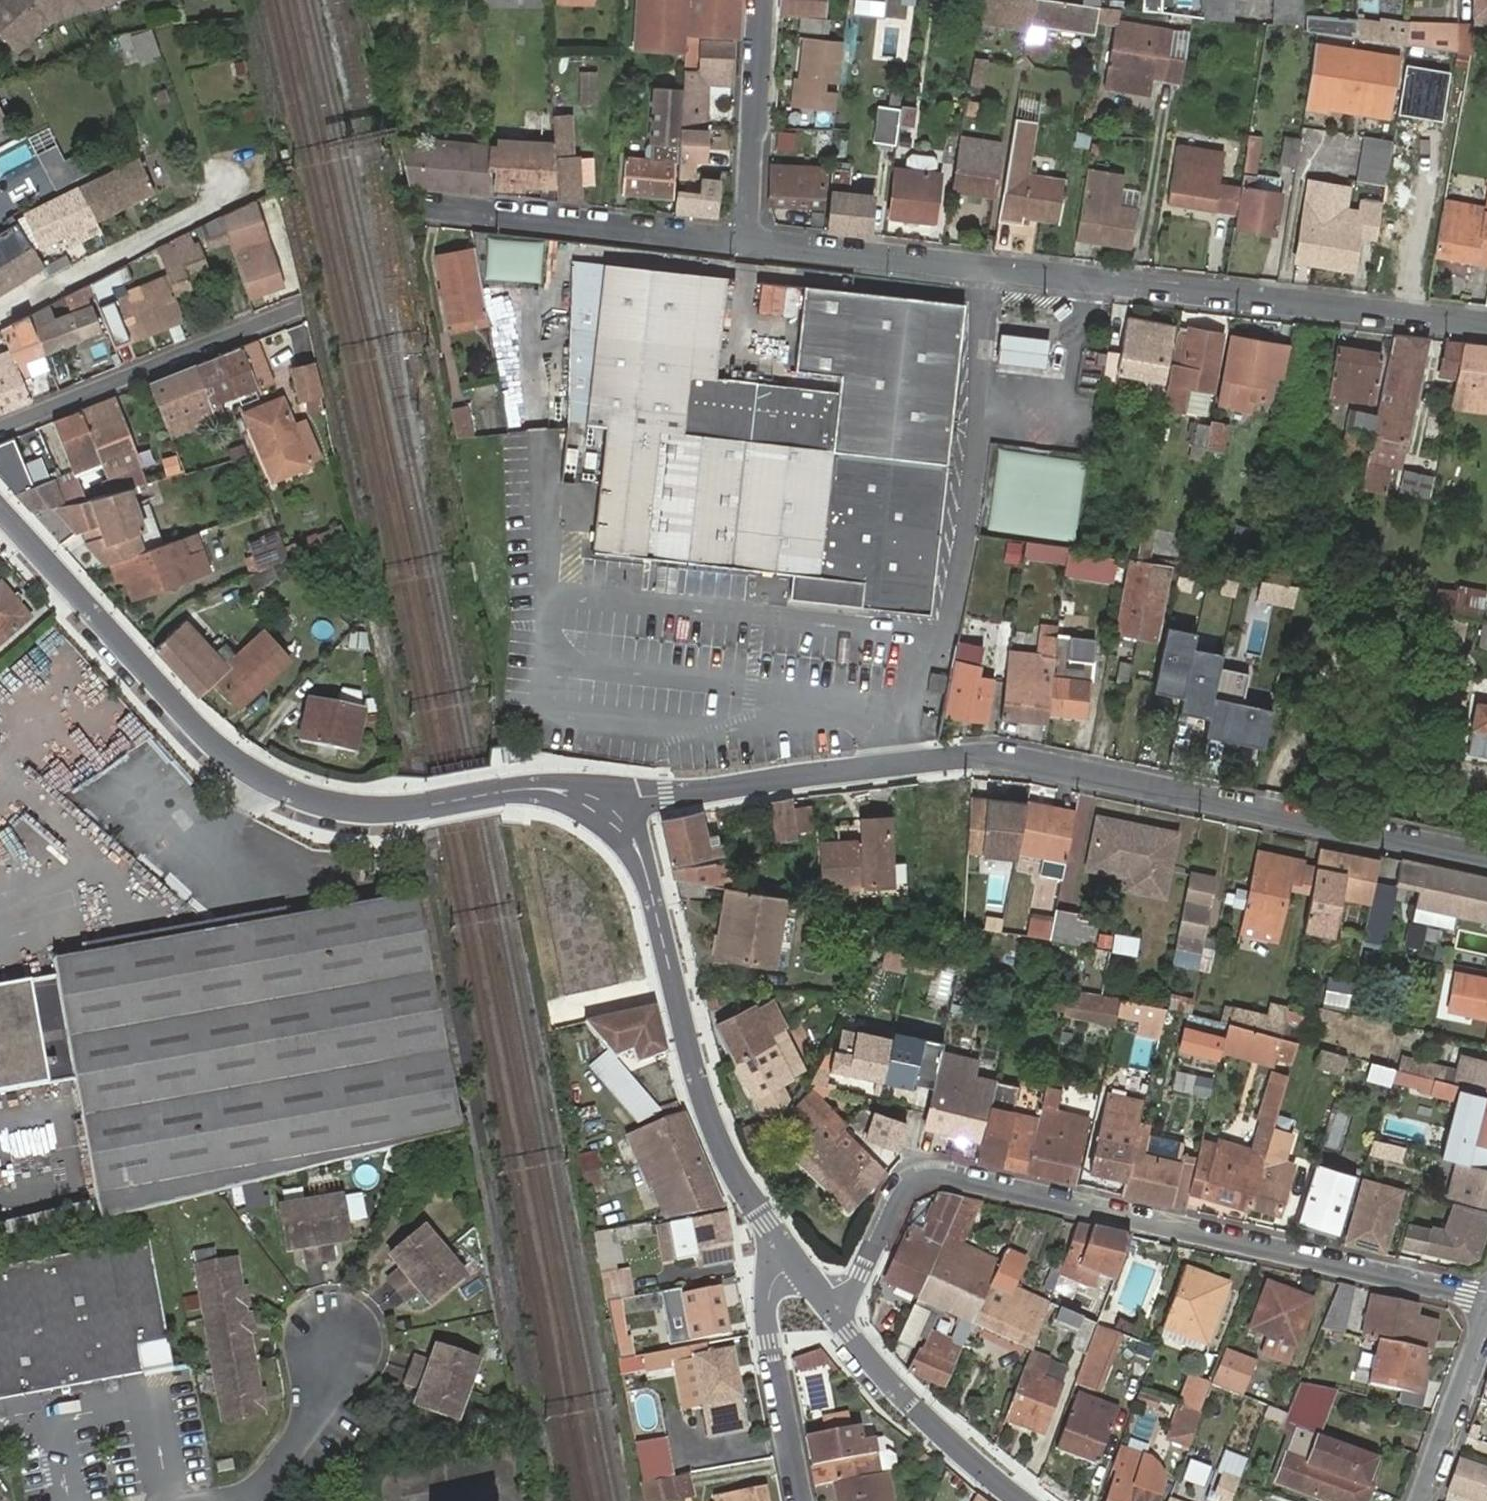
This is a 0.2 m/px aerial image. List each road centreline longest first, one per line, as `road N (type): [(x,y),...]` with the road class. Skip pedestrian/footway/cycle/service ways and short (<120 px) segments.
road 1 (residential): [(610,818),(639,797),(892,761),(986,757),(1486,858)]
road 2 (residential): [(747,242),(1486,324)]
road 3 (residential): [(834,1311),(857,1292),(901,1195),(929,1177),(1486,1306)]
road 4 (residential): [(0,509),(184,709),(266,778),(305,797),(377,810),(531,791),(585,803),(610,818)]
road 5 (residential): [(610,818),(630,840),(653,895),(704,1101),(724,1152),(794,1260)]
road 6 (residential): [(439,208),(747,242)]
road 7 (track): [(0,313),(221,201),(224,182)]
road 8 (residential): [(834,1311),(921,1413),(1021,1500)]
road 9 (residential): [(799,1500),(768,1312),(773,1287),(794,1260)]
road 10 (residential): [(761,0),(747,242)]
road 11 (residential): [(1486,1313),(1421,1500)]

